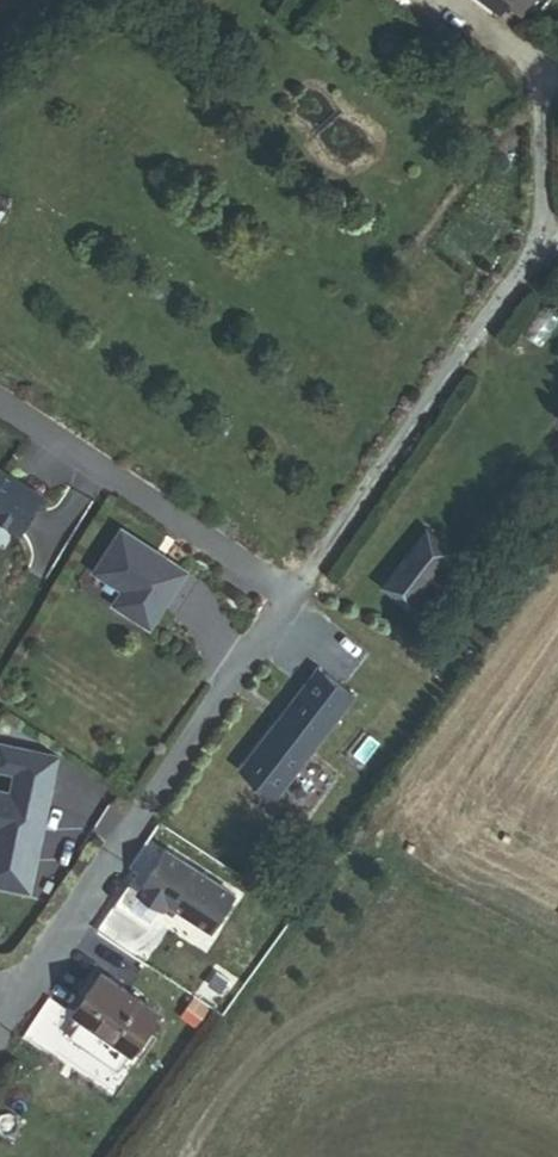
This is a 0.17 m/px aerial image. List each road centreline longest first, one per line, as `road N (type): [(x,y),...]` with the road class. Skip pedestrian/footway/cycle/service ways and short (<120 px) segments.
road 1 (residential): [(542,233),(106,878),(0,1020)]

